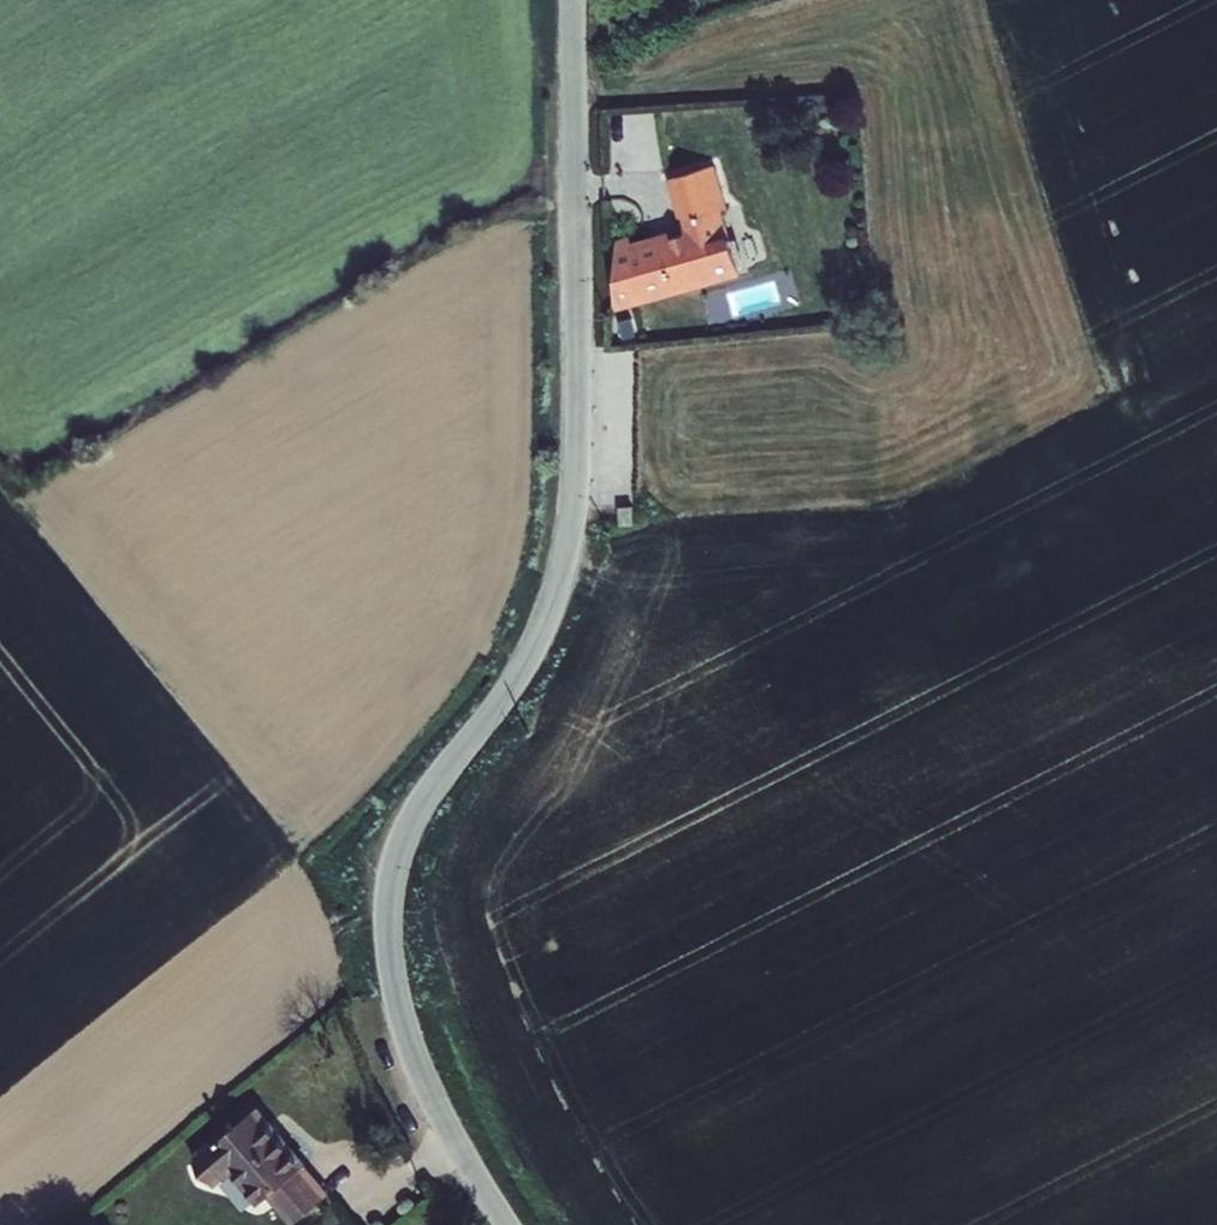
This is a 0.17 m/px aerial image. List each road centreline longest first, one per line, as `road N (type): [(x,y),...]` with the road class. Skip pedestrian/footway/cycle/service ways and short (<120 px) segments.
road 1 (residential): [(509,692),(554,593),(572,494),(571,0)]
road 2 (unclassified): [(507,1224),(416,1065),(387,933),(401,842),(432,787),(509,692)]

